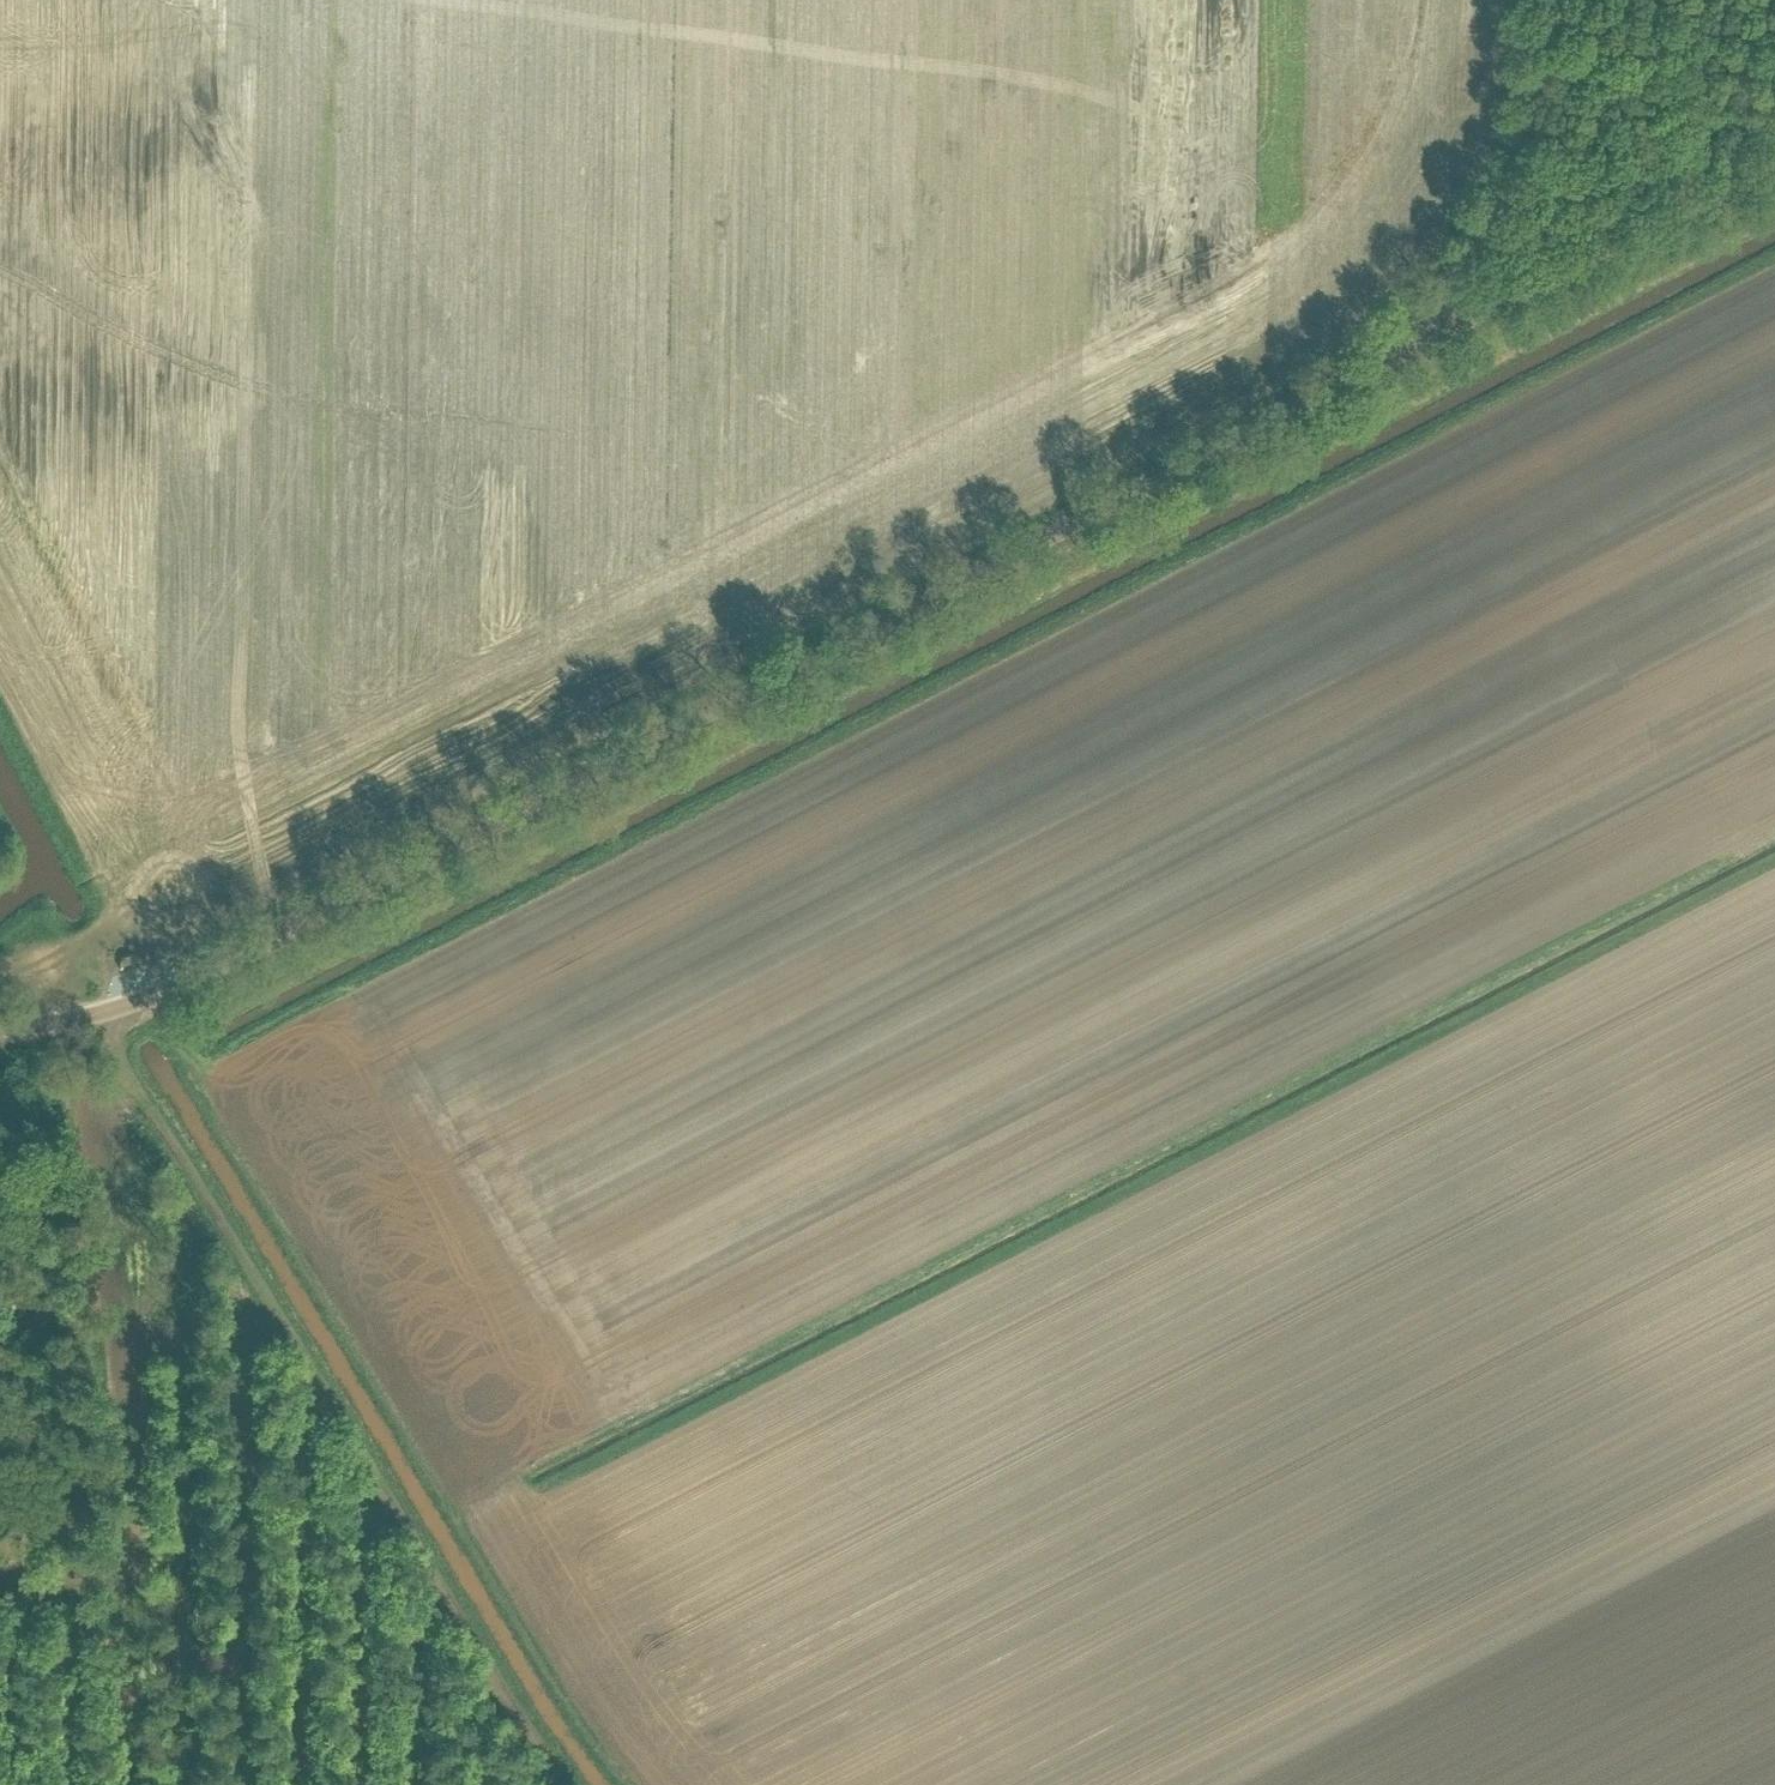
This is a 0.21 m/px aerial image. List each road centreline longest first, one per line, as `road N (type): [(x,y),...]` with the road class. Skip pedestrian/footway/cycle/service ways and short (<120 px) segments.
road 1 (unclassified): [(0,1025),(111,1011),(169,989),(1399,352)]
road 2 (track): [(575,1784),(111,1011)]
road 3 (unclassified): [(1399,352),(1774,164)]
road 4 (unclassified): [(1399,352),(1496,207),(1540,114),(1557,0)]

